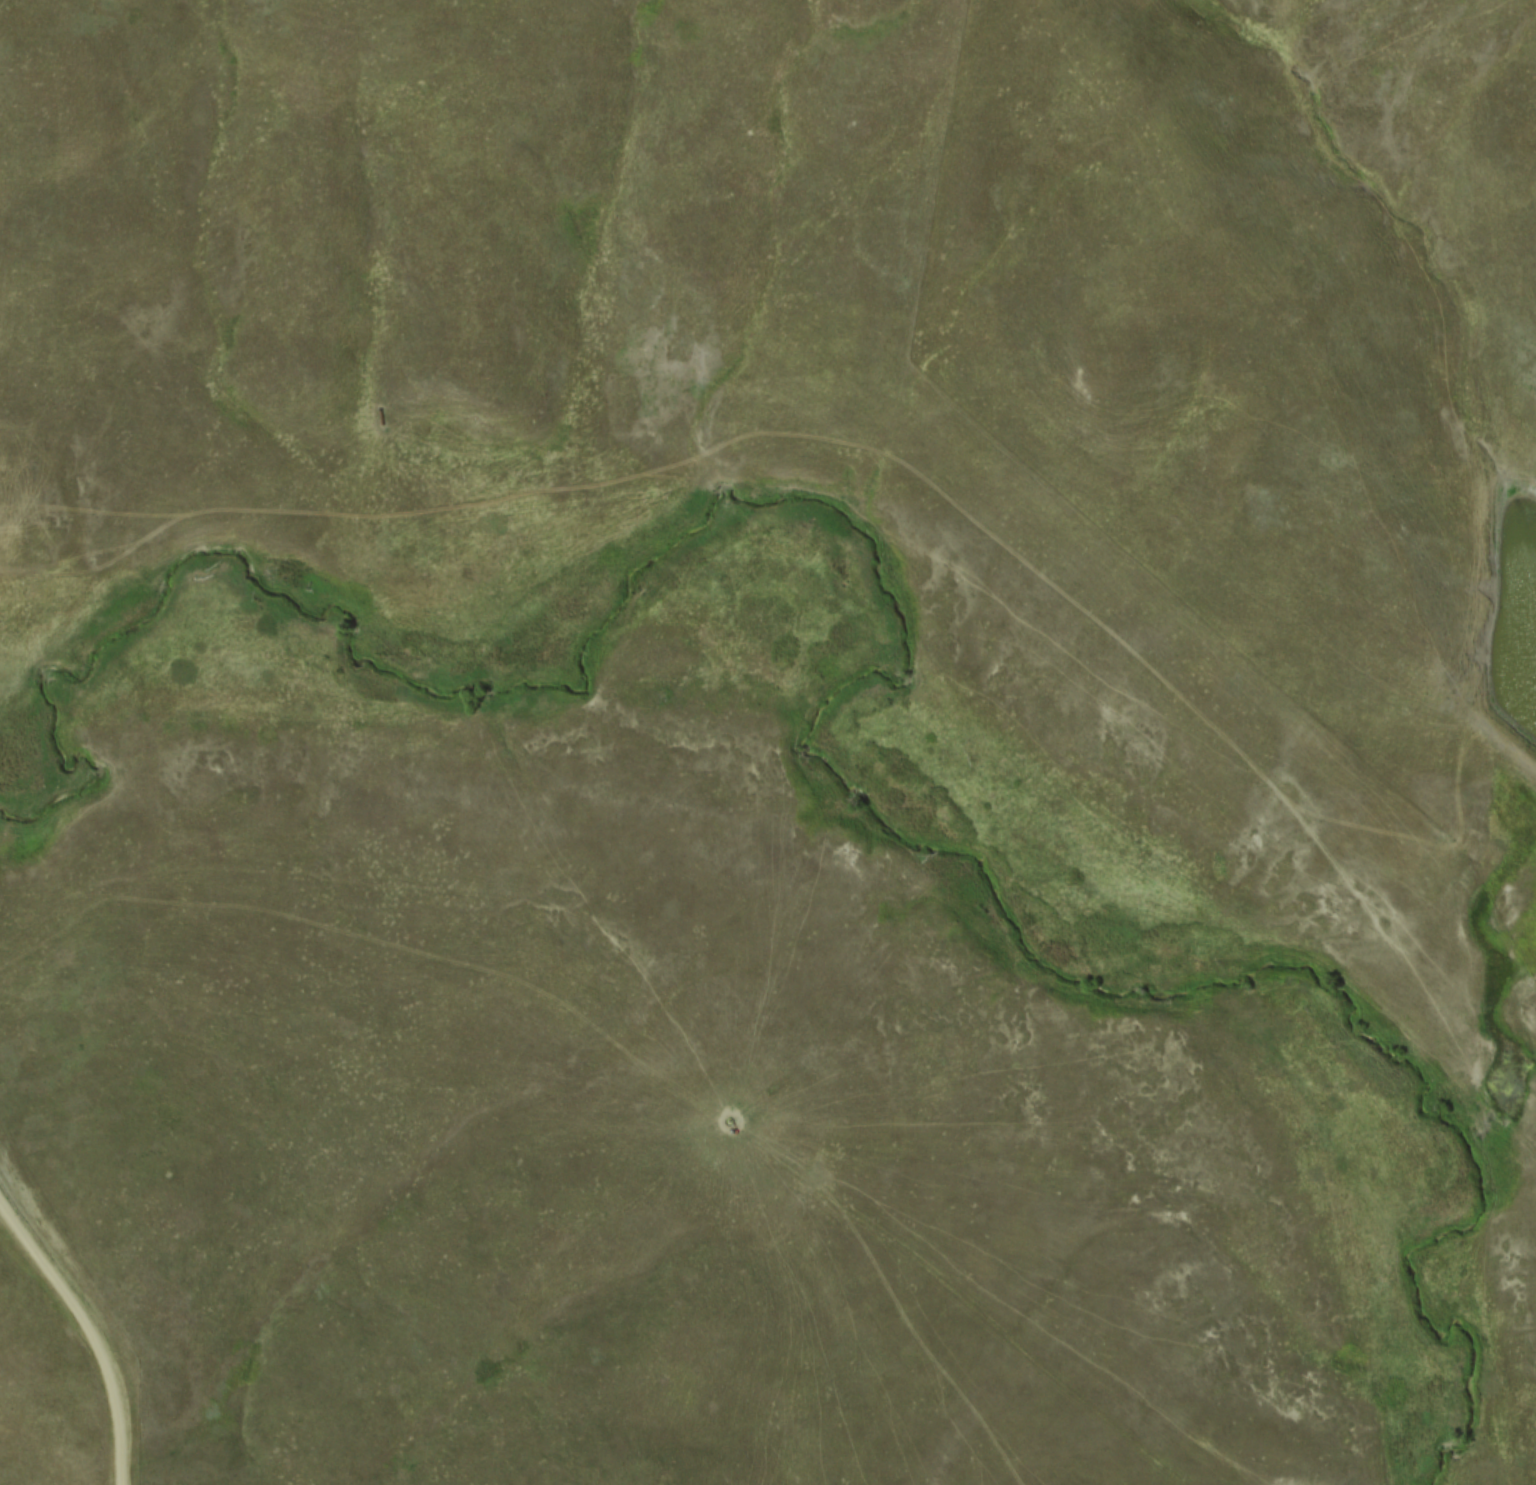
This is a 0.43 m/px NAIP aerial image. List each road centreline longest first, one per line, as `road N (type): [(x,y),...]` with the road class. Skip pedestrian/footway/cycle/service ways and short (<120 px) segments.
road 1 (residential): [(120,1484),(102,1361),(0,1202)]

